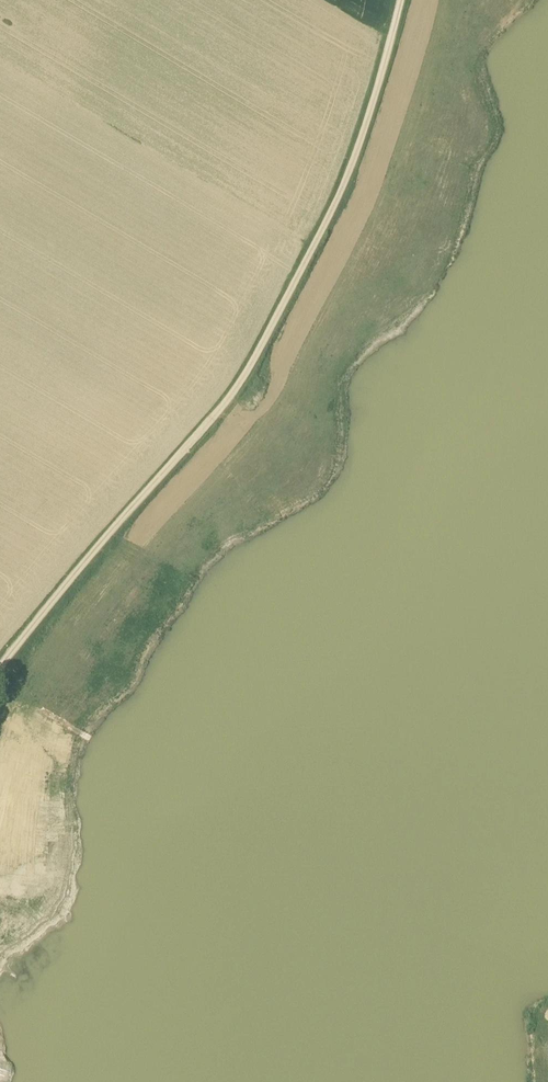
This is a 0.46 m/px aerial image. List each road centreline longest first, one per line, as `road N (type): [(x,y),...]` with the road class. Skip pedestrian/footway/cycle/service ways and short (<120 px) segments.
road 1 (track): [(0,666),(238,387),(339,198),(401,0)]

